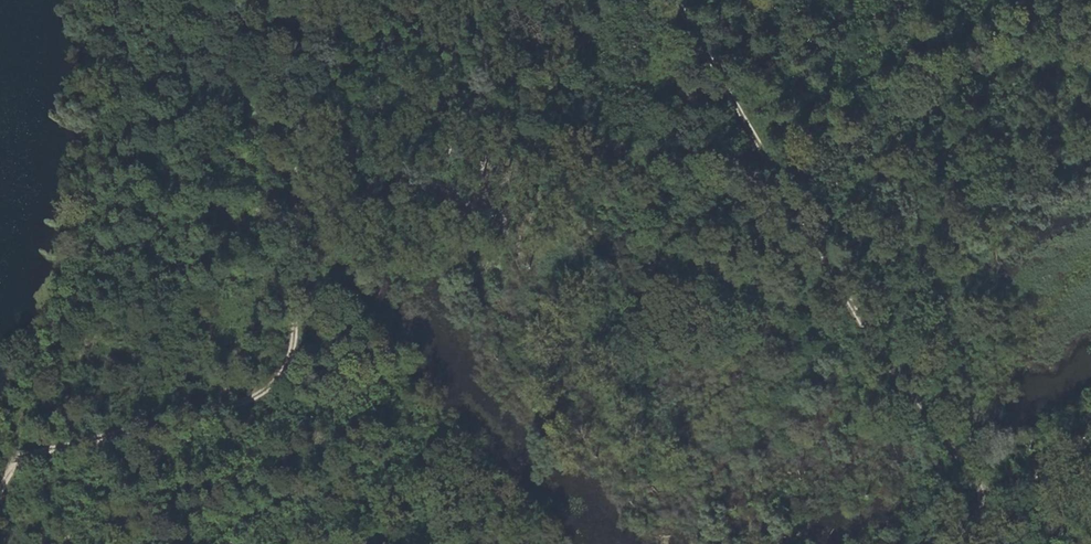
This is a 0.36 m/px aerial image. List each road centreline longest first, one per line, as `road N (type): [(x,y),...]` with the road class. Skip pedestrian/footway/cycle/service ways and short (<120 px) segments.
road 1 (track): [(302,0),(300,335),(290,368),(268,391),(17,459),(0,522)]
road 2 (track): [(972,500),(676,0)]
road 3 (track): [(911,543),(1090,429)]

